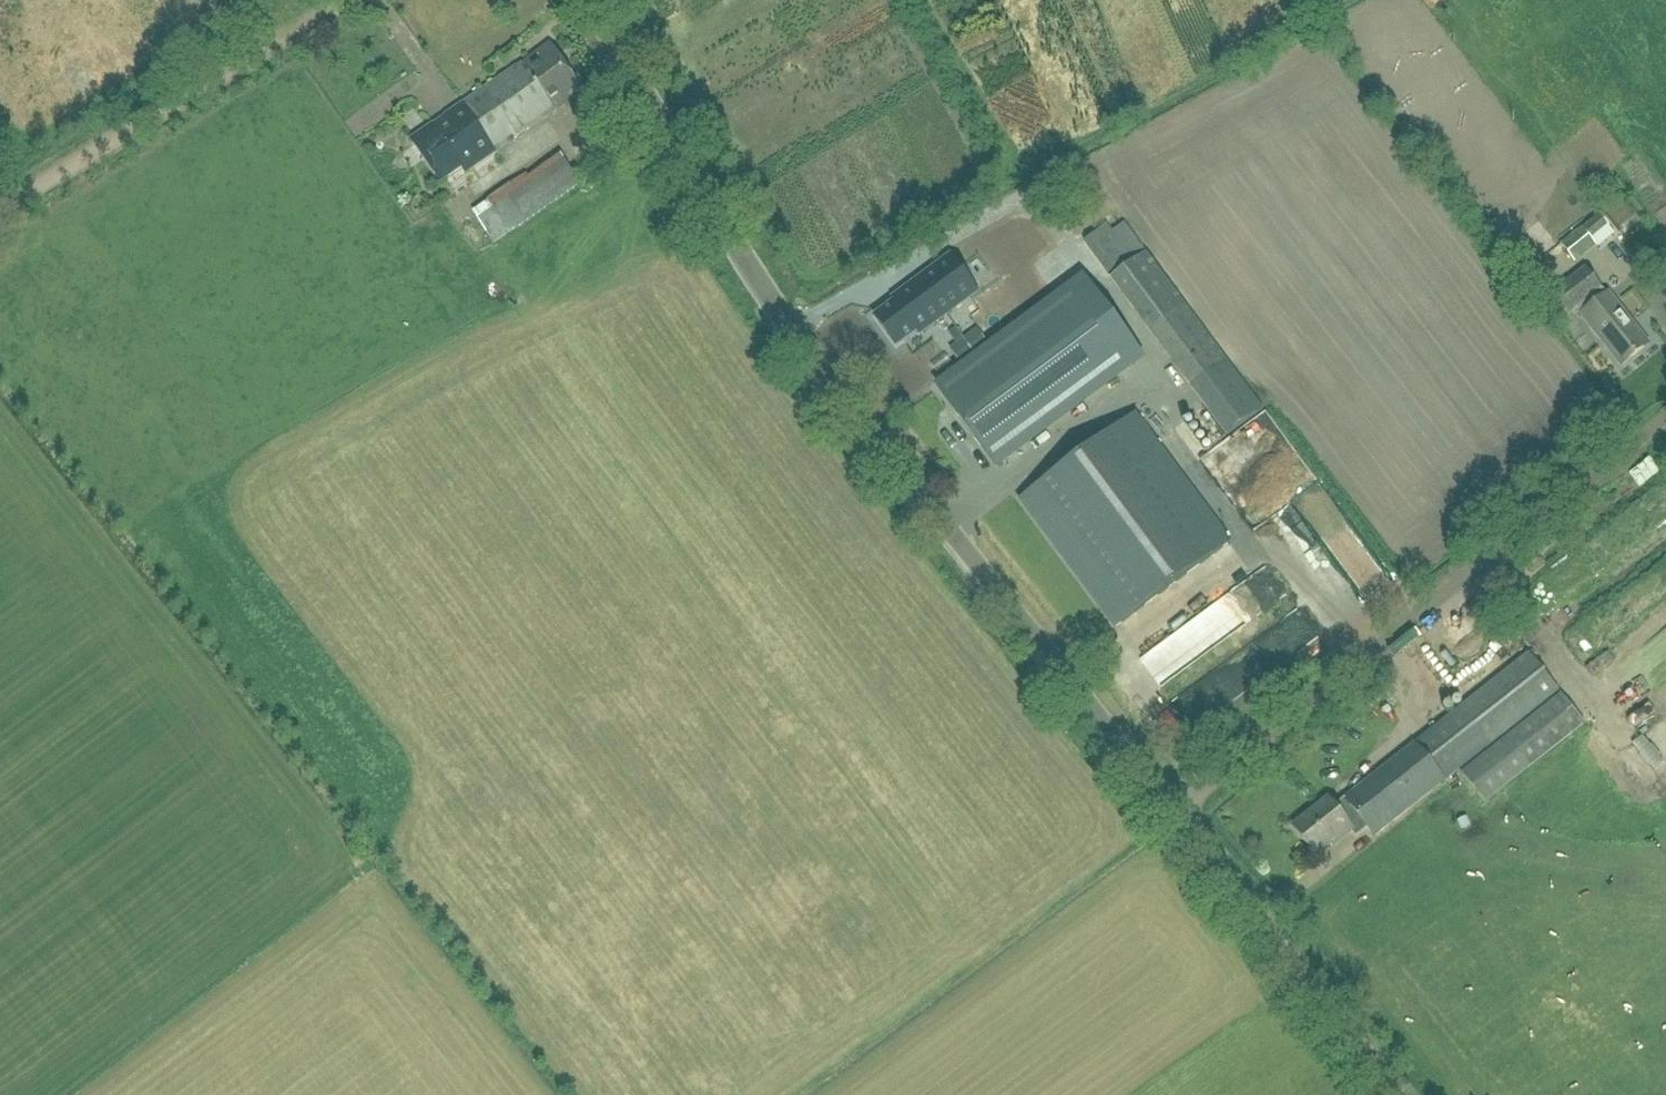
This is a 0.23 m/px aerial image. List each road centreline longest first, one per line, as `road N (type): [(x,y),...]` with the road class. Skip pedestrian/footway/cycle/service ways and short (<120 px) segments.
road 1 (unclassified): [(1173,812),(766,293),(587,0)]
road 2 (unclassified): [(1173,812),(1665,420)]
road 3 (track): [(0,210),(347,0)]
road 4 (unclassified): [(1401,1094),(1173,812)]

